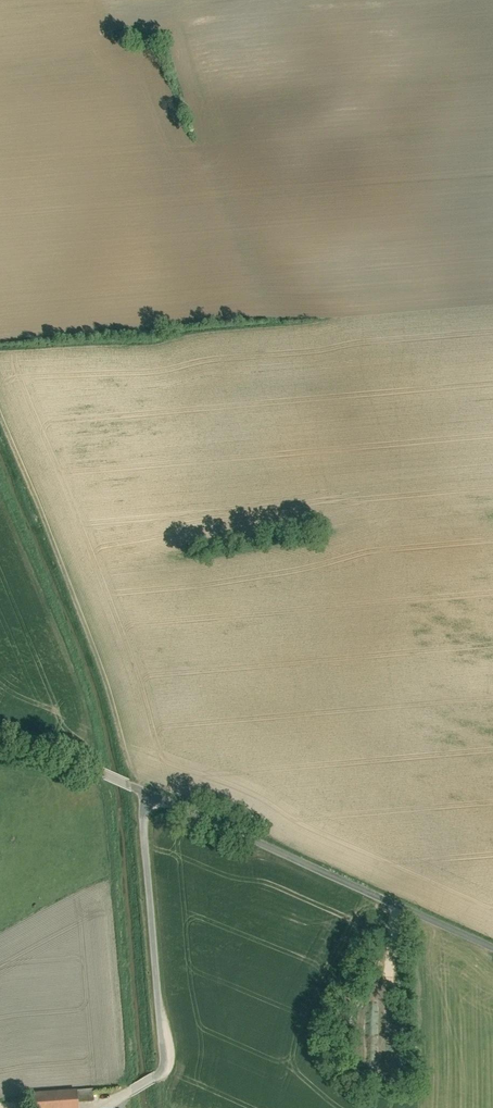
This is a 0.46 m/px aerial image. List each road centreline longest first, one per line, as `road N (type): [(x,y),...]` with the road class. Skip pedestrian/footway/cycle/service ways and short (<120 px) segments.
road 1 (residential): [(492,942),(0,729)]

